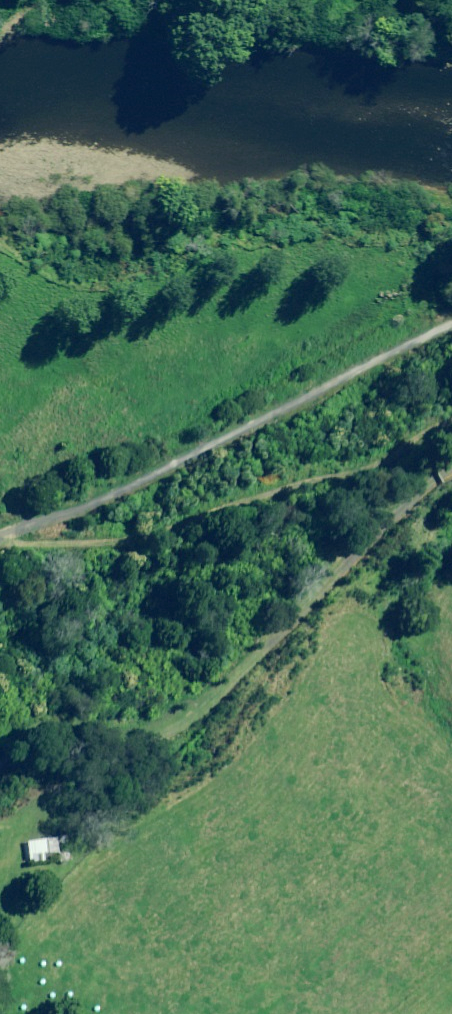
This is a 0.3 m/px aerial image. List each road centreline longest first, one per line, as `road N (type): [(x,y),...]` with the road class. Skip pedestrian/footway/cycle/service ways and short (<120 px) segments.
road 1 (track): [(0,763),(29,736),(158,732),(268,640),(427,473),(451,465)]
road 2 (track): [(451,420),(417,431),(379,458),(144,533),(0,541)]

